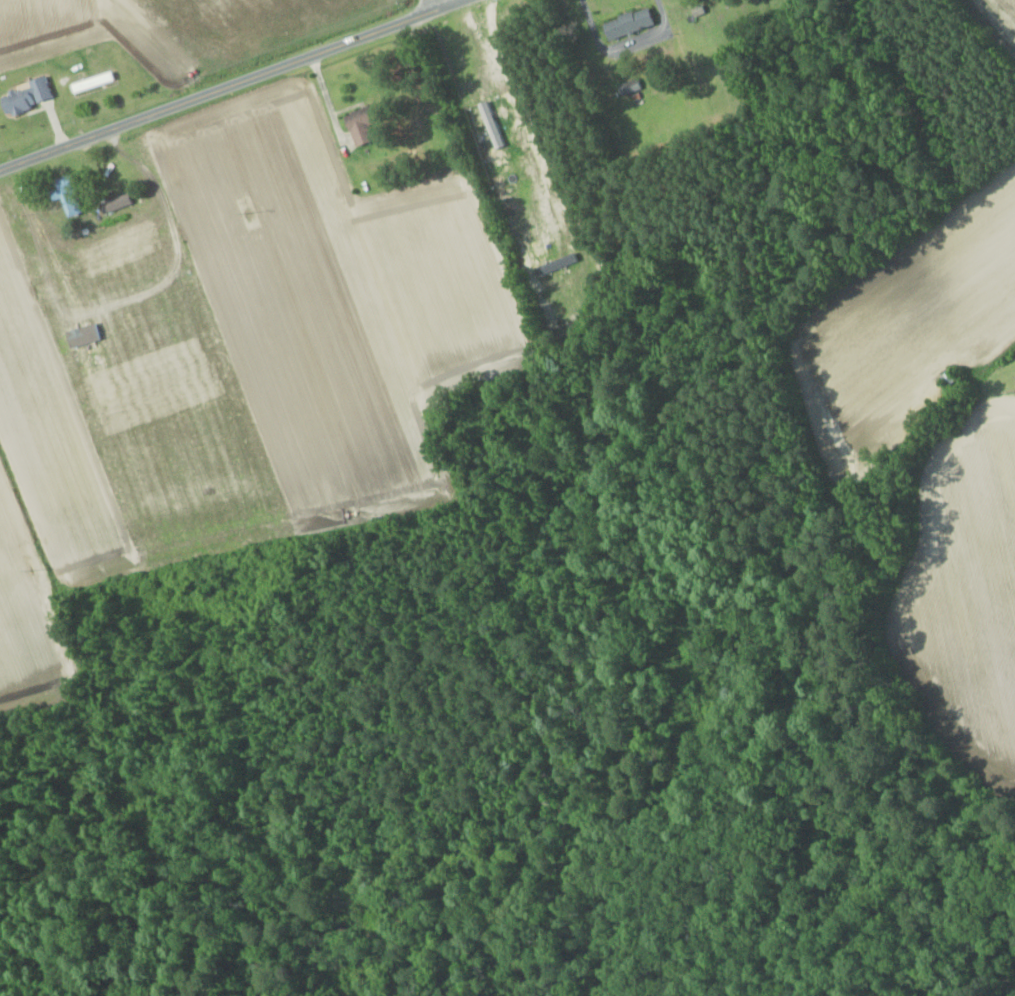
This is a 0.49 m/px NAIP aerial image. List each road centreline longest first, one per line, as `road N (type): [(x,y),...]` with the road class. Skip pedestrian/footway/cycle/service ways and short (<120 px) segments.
road 1 (residential): [(0,170),(462,0)]

